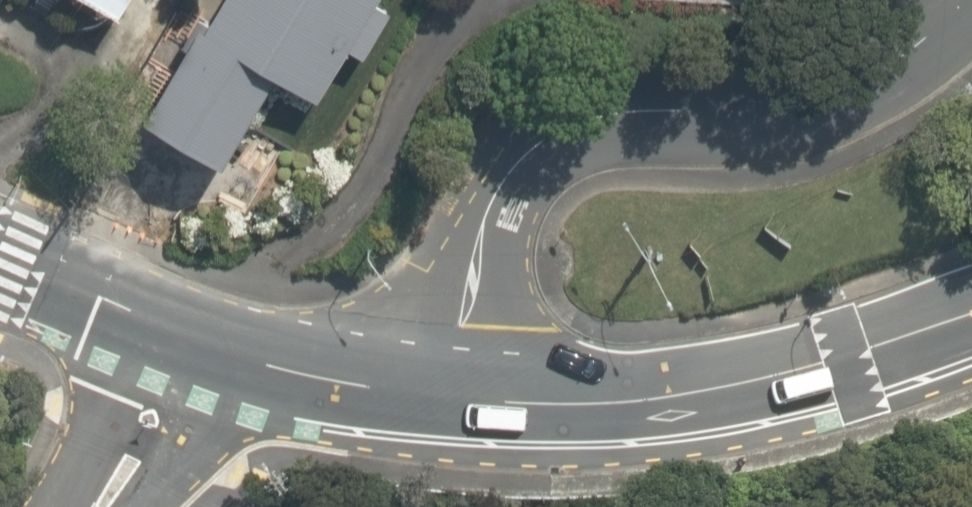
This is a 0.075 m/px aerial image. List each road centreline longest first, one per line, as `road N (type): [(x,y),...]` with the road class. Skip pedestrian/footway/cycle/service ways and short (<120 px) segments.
road 1 (tertiary): [(968,0),(884,80),(830,111),(590,139),(533,167),(503,203),(425,390)]
road 2 (secondary): [(971,322),(847,360),(669,394),(425,390)]
road 3 (secondary): [(425,390),(333,381),(181,341)]
road 4 (secondary): [(181,341),(0,263)]
road 5 (residential): [(181,341),(123,479),(100,506)]

